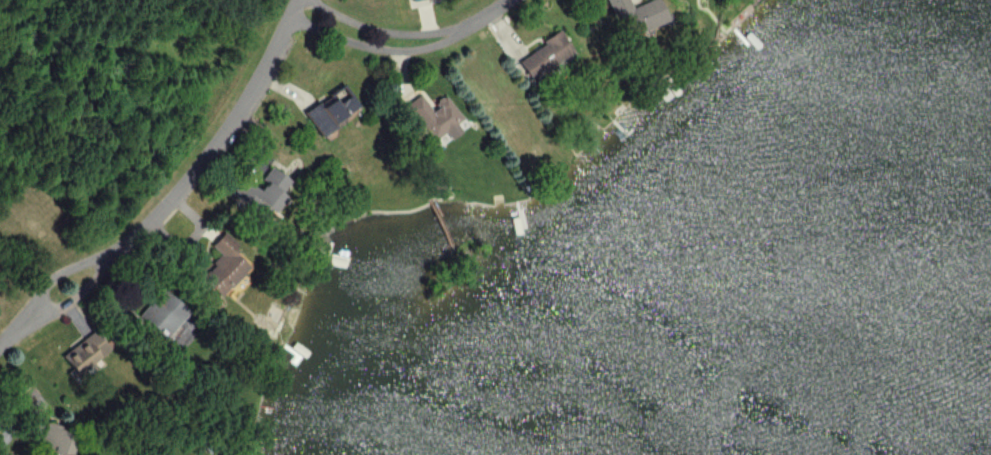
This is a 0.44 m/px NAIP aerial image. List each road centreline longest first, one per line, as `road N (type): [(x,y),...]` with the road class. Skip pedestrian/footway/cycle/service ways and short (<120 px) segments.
road 1 (residential): [(0,341),(158,214),(242,104),(297,0)]
road 2 (residential): [(291,20),(368,46),(416,48),(466,26)]
road 3 (residential): [(466,26),(411,36),(360,29),(317,0)]

